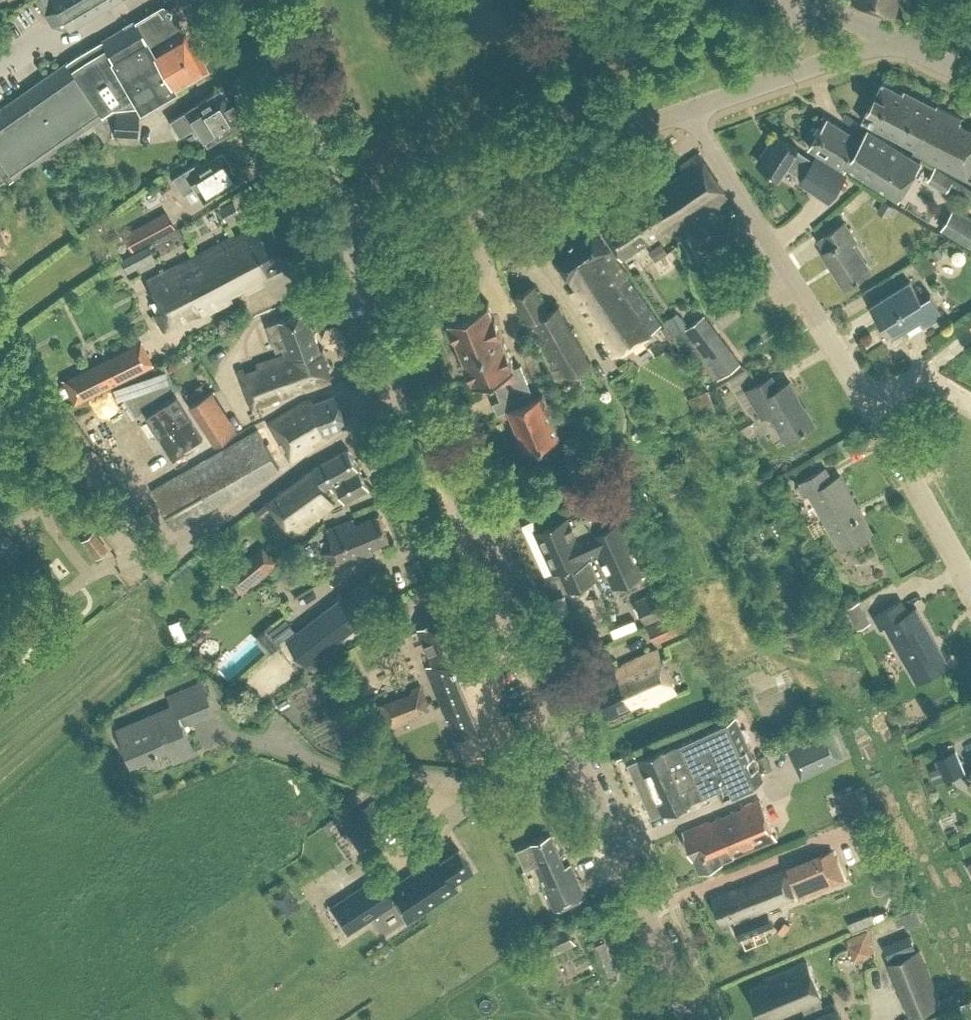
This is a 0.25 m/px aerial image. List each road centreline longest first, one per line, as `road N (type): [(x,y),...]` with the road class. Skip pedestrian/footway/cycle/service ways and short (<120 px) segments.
road 1 (unclassified): [(694,1019),(419,383)]
road 2 (residential): [(419,383),(208,527),(118,561)]
road 3 (residential): [(869,399),(686,106)]
road 4 (unclassified): [(353,229),(256,0)]
road 5 (residential): [(468,185),(686,106)]
road 6 (residential): [(970,576),(869,399)]
road 7 (residential): [(392,319),(481,276),(468,185)]
road 8 (residential): [(353,229),(468,185)]

